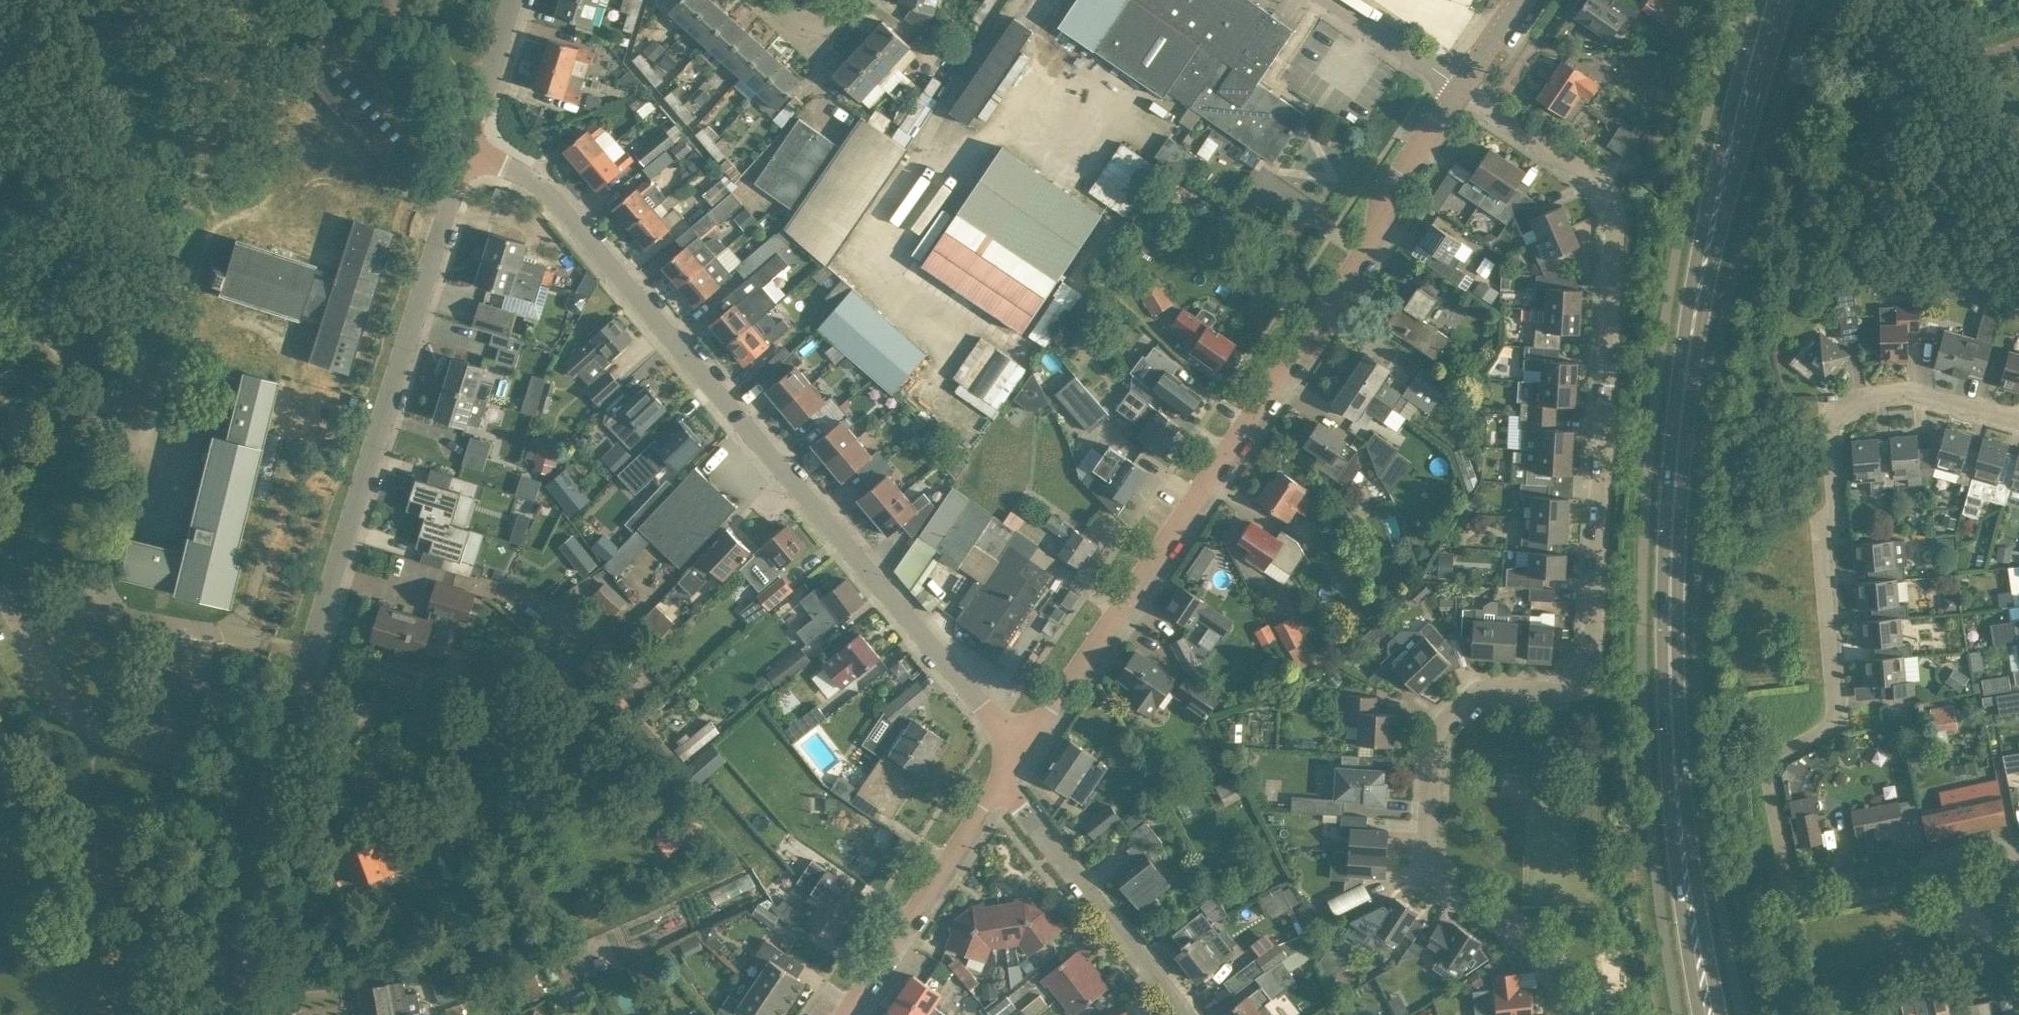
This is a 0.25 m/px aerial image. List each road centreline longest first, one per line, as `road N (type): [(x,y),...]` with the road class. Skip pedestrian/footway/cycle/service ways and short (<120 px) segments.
road 1 (residential): [(1569,1014),(1559,966),(1531,936),(1439,876),(1428,858),(1435,729),(1484,687),(1567,688),(1586,680),(1594,660),(1616,219),(1601,181),(1459,87)]
road 2 (secondary): [(1713,1014),(1671,704),(1679,417),(1774,0)]
road 3 (residential): [(2018,849),(1936,856),(1916,886),(1797,901),(1769,764),(1836,722),(1821,532),(1836,516),(1828,404),(1908,388),(2018,420)]
road 4 (residential): [(231,1014),(239,919),(262,806),(467,145)]
road 5 (residential): [(1025,751),(547,188),(467,145)]
road 6 (residential): [(1025,751),(1380,228),(1387,194),(1459,87)]
road 7 (residential): [(1184,1014),(1003,782)]
road 8 (residential): [(846,1014),(1003,782)]
road 9 (residential): [(1459,87),(1329,0)]
road 10 (residential): [(467,145),(511,0)]
road 11 (track): [(382,0),(484,83)]

